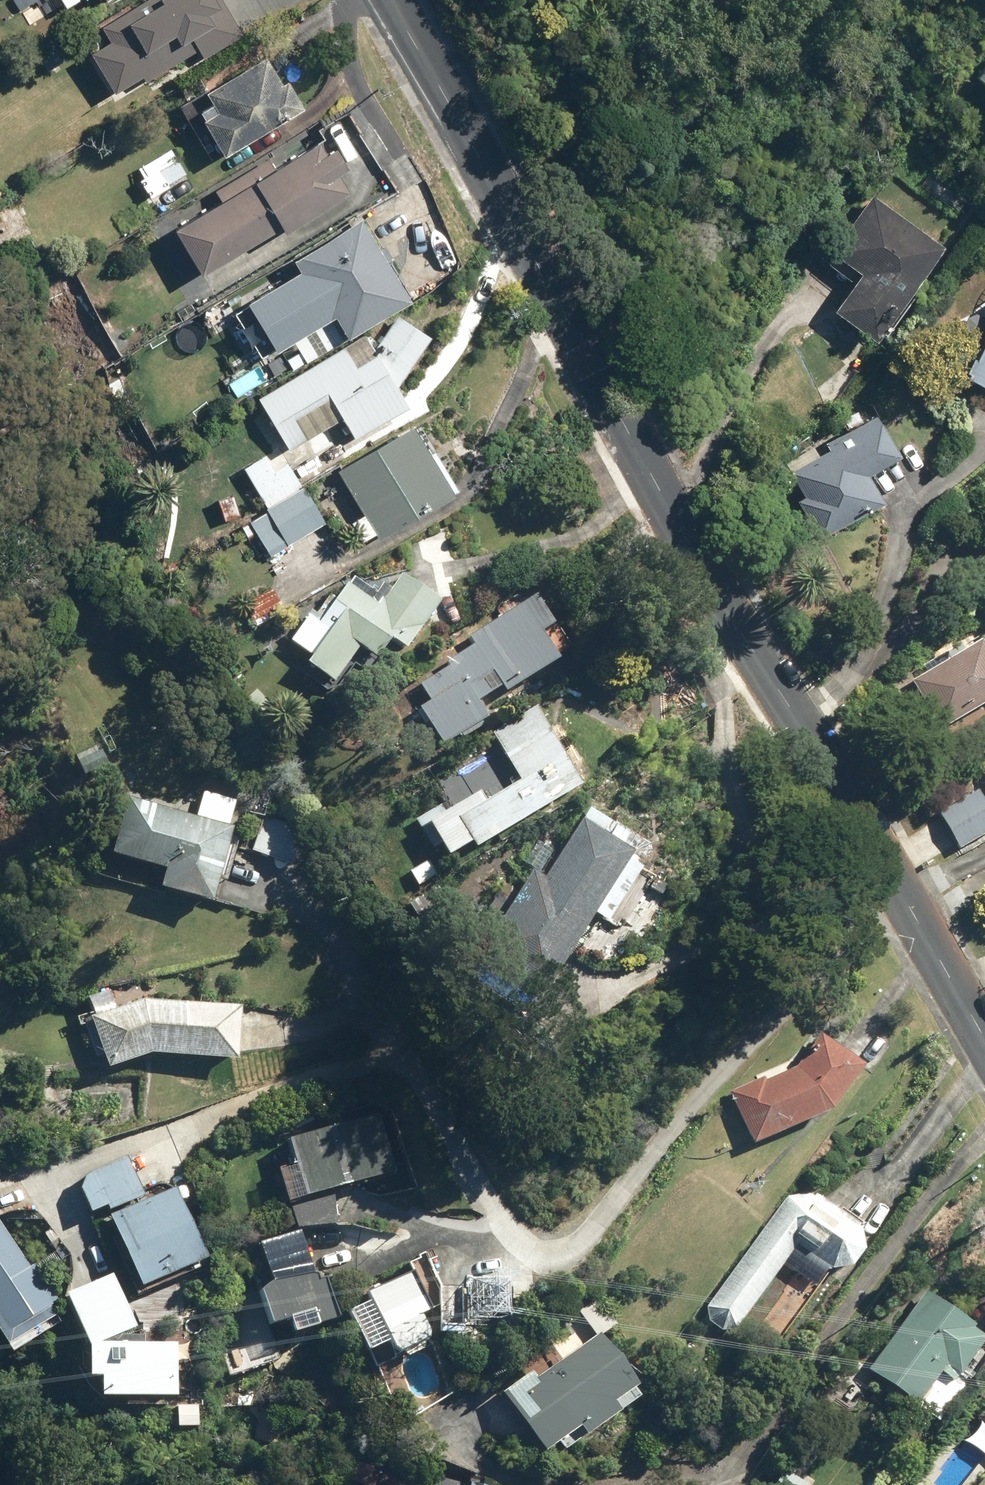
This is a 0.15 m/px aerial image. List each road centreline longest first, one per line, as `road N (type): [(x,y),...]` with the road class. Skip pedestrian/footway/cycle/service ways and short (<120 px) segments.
road 1 (residential): [(984,1038),(588,363),(393,0)]

